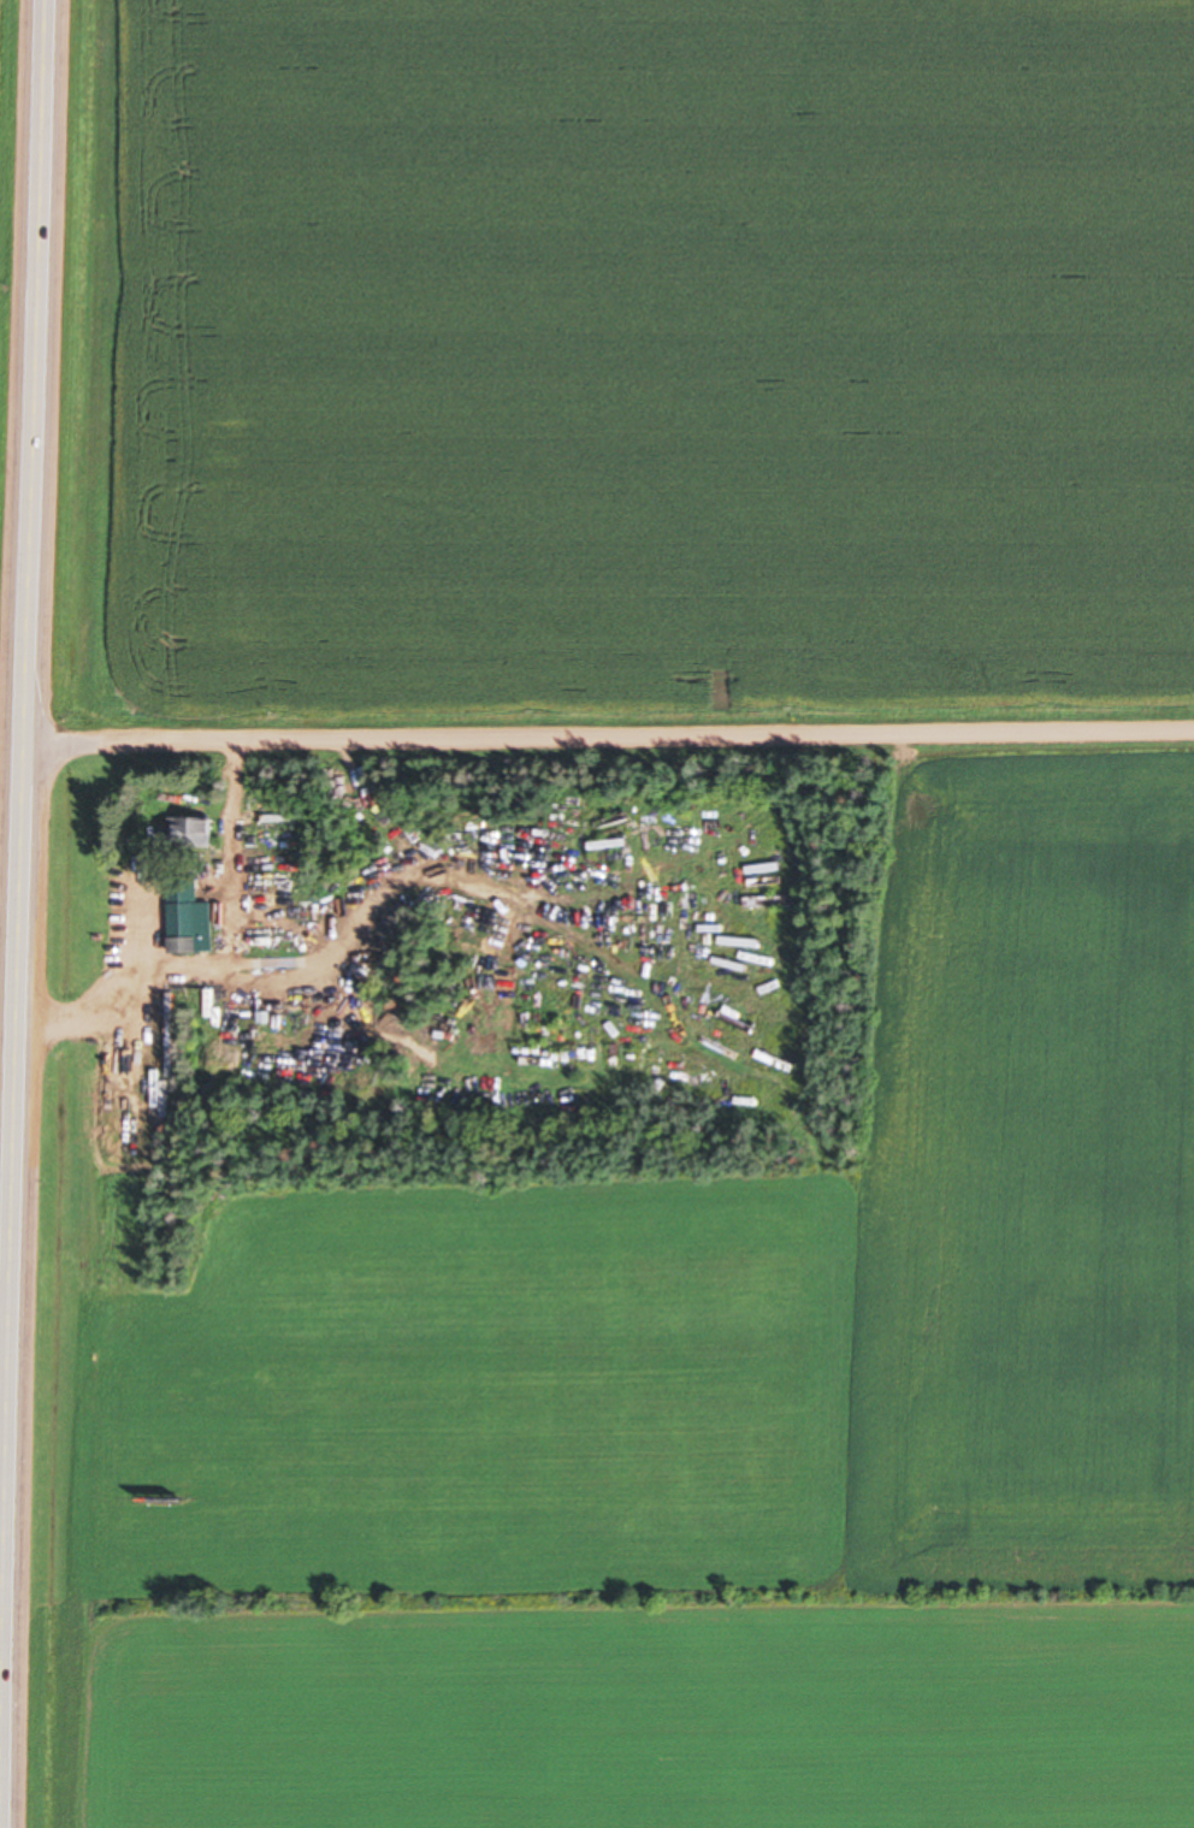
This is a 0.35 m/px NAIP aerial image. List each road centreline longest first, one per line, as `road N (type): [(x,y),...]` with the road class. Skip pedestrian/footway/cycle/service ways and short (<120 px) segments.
road 1 (primary): [(7,1827),(51,0)]
road 2 (residential): [(31,745),(1193,734)]

